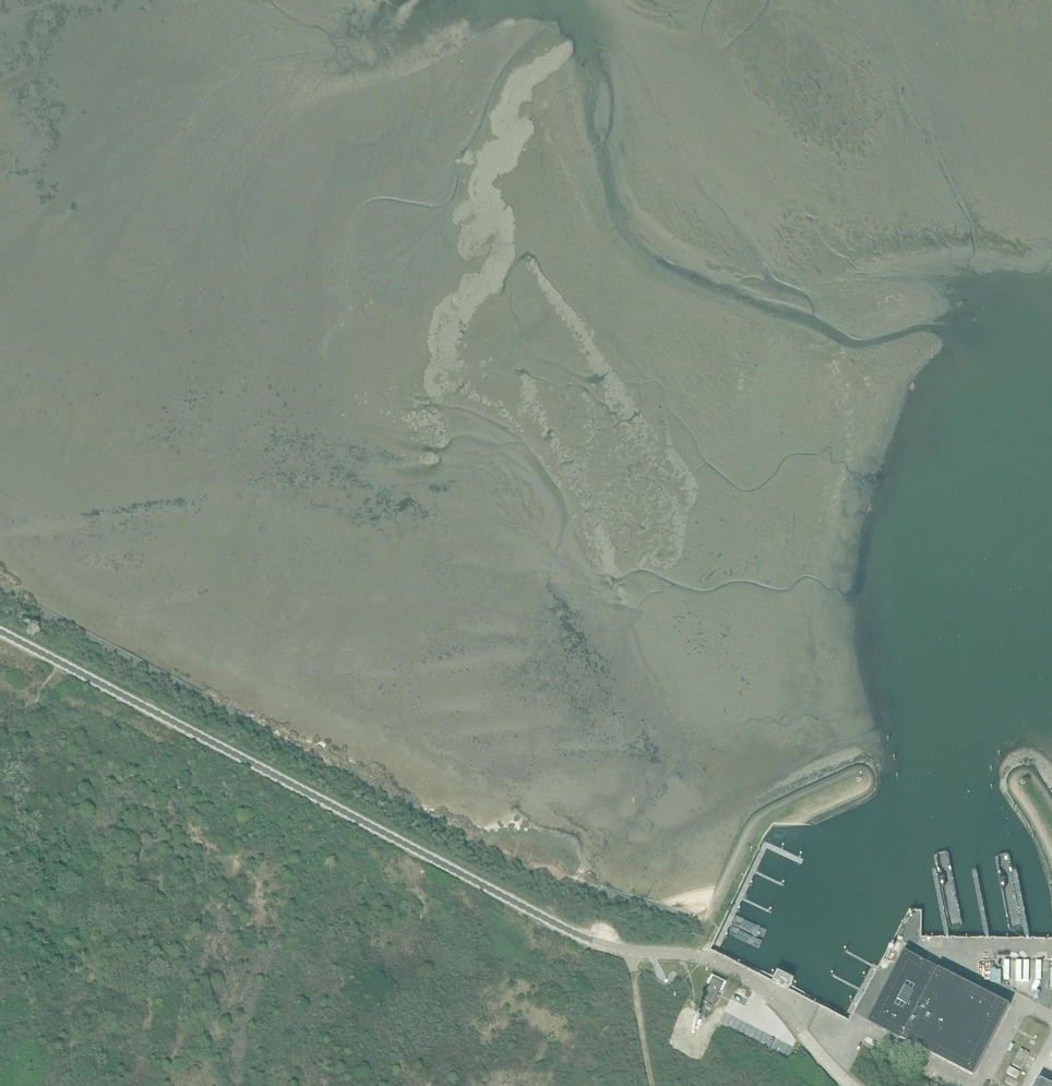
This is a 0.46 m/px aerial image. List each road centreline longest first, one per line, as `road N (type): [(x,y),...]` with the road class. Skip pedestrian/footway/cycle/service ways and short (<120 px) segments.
road 1 (unclassified): [(823,1055),(761,988),(712,962),(601,946),(553,924),(0,633)]
road 2 (unclassified): [(903,947),(1051,946)]
road 3 (track): [(654,1085),(636,953)]
road 4 (unclassified): [(1019,1002),(903,947)]
road 5 (unclassified): [(966,1085),(857,1032)]

